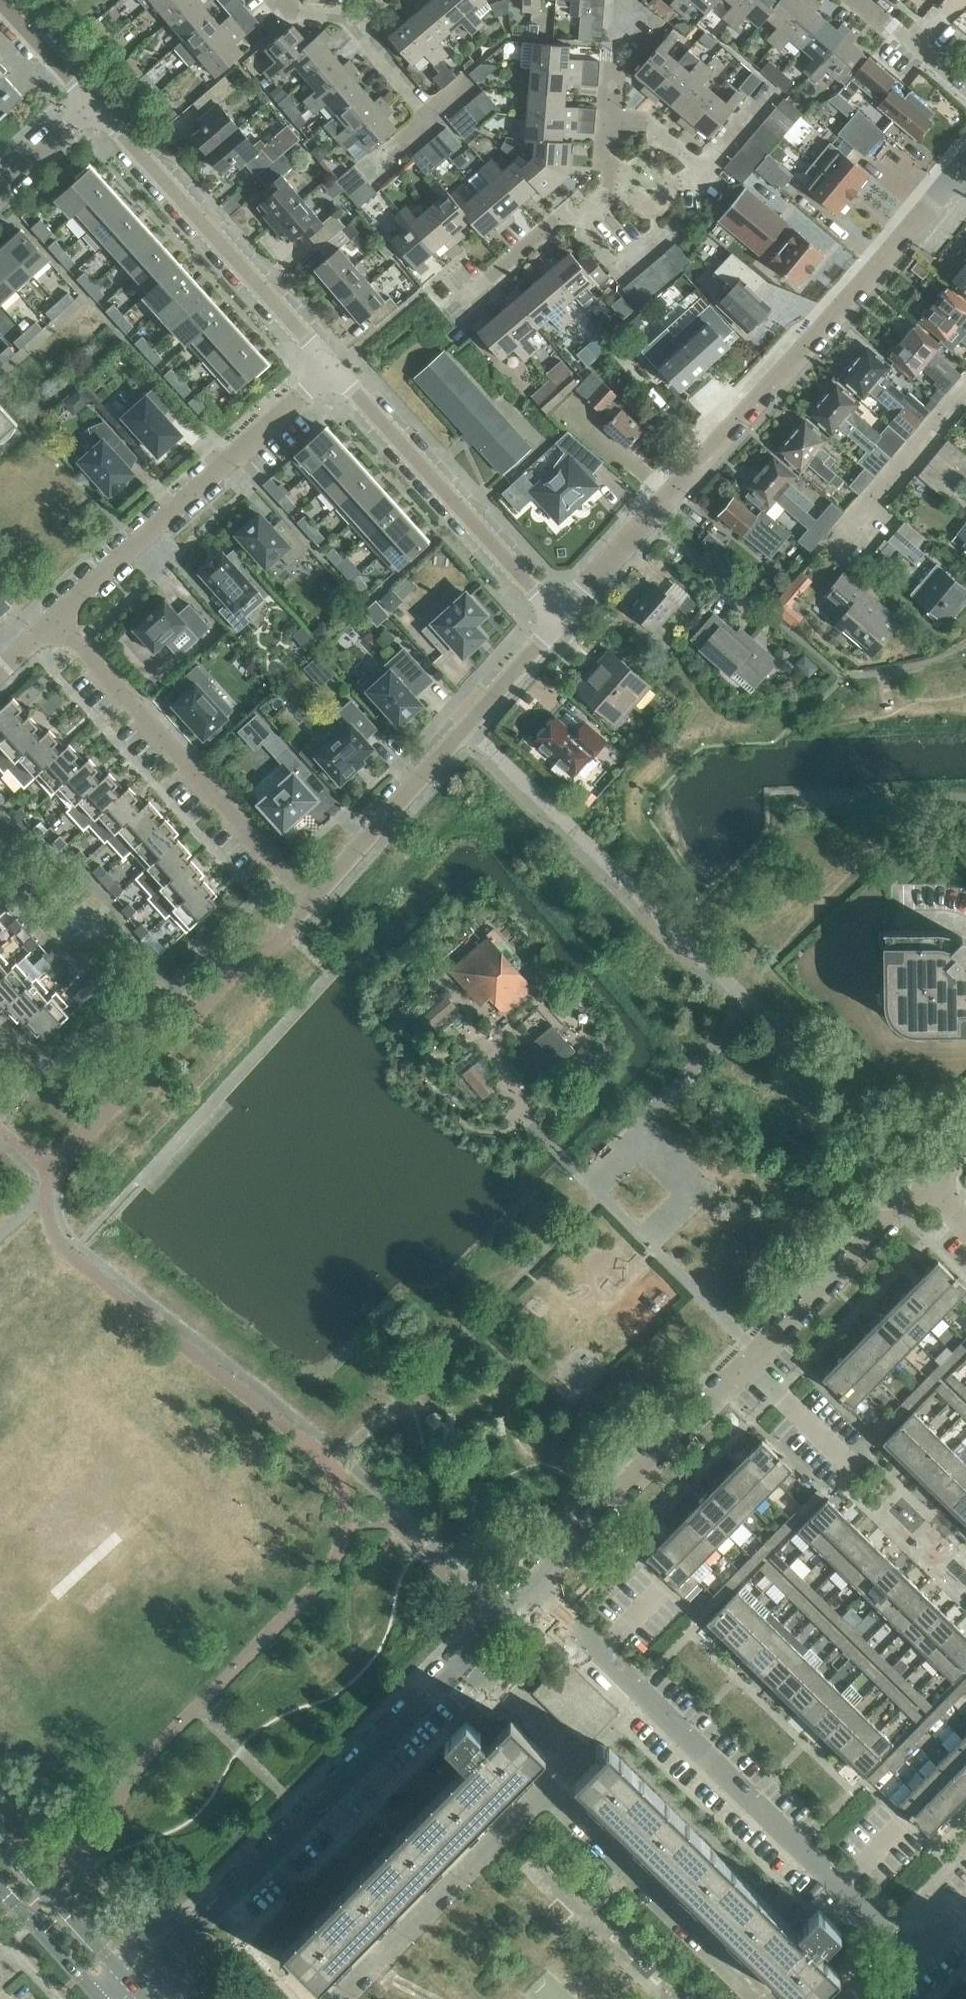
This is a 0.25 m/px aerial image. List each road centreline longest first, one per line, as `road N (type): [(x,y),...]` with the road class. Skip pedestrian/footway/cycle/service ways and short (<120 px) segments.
road 1 (residential): [(768,1998),(550,1786),(338,1998)]
road 2 (residential): [(562,614),(960,175)]
road 3 (residential): [(535,1588),(908,1197)]
road 4 (residential): [(909,1961),(535,1588)]
road 5 (residential): [(496,1624),(133,1988)]
road 6 (residential): [(314,900),(51,622)]
road 7 (residential): [(51,622),(328,363)]
road 8 (residential): [(314,900),(469,732),(562,614)]
road 9 (residential): [(328,363),(90,105)]
road 10 (residential): [(562,614),(328,363)]
road 11 (residential): [(569,214),(625,268),(703,171)]
road 12 (secondary): [(133,1988),(0,1840)]
road 13 (residential): [(843,546),(965,392)]
road 14 (secondary): [(0,1891),(98,1998)]
road 15 (residential): [(461,309),(569,214)]
road 16 (residential): [(90,105),(0,6)]
road 17 (residential): [(0,190),(90,105)]
road 18 (residential): [(965,79),(872,0)]

